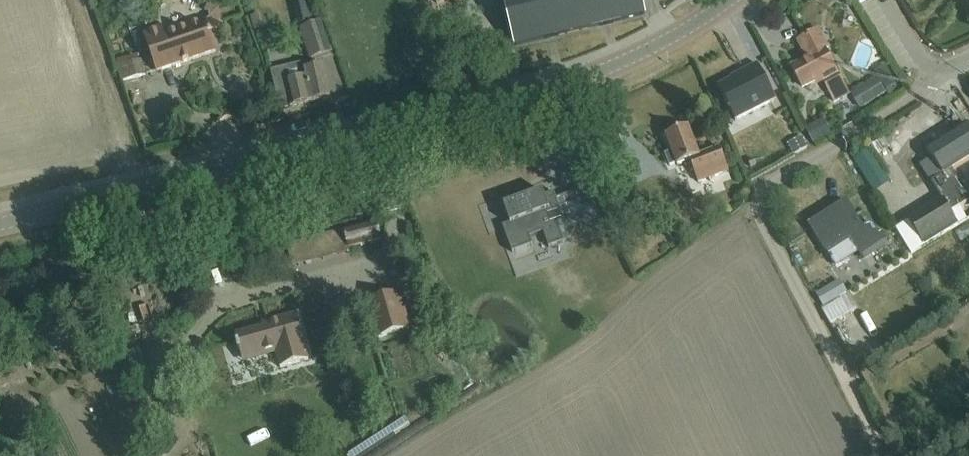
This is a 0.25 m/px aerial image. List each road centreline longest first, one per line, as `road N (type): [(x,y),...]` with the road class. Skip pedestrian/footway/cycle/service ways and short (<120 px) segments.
road 1 (tertiary): [(0,224),(604,75),(703,24),(731,0)]
road 2 (track): [(886,455),(766,232),(759,201),(772,182),(918,92),(932,74)]
road 3 (unclassified): [(884,0),(932,74),(968,56)]

